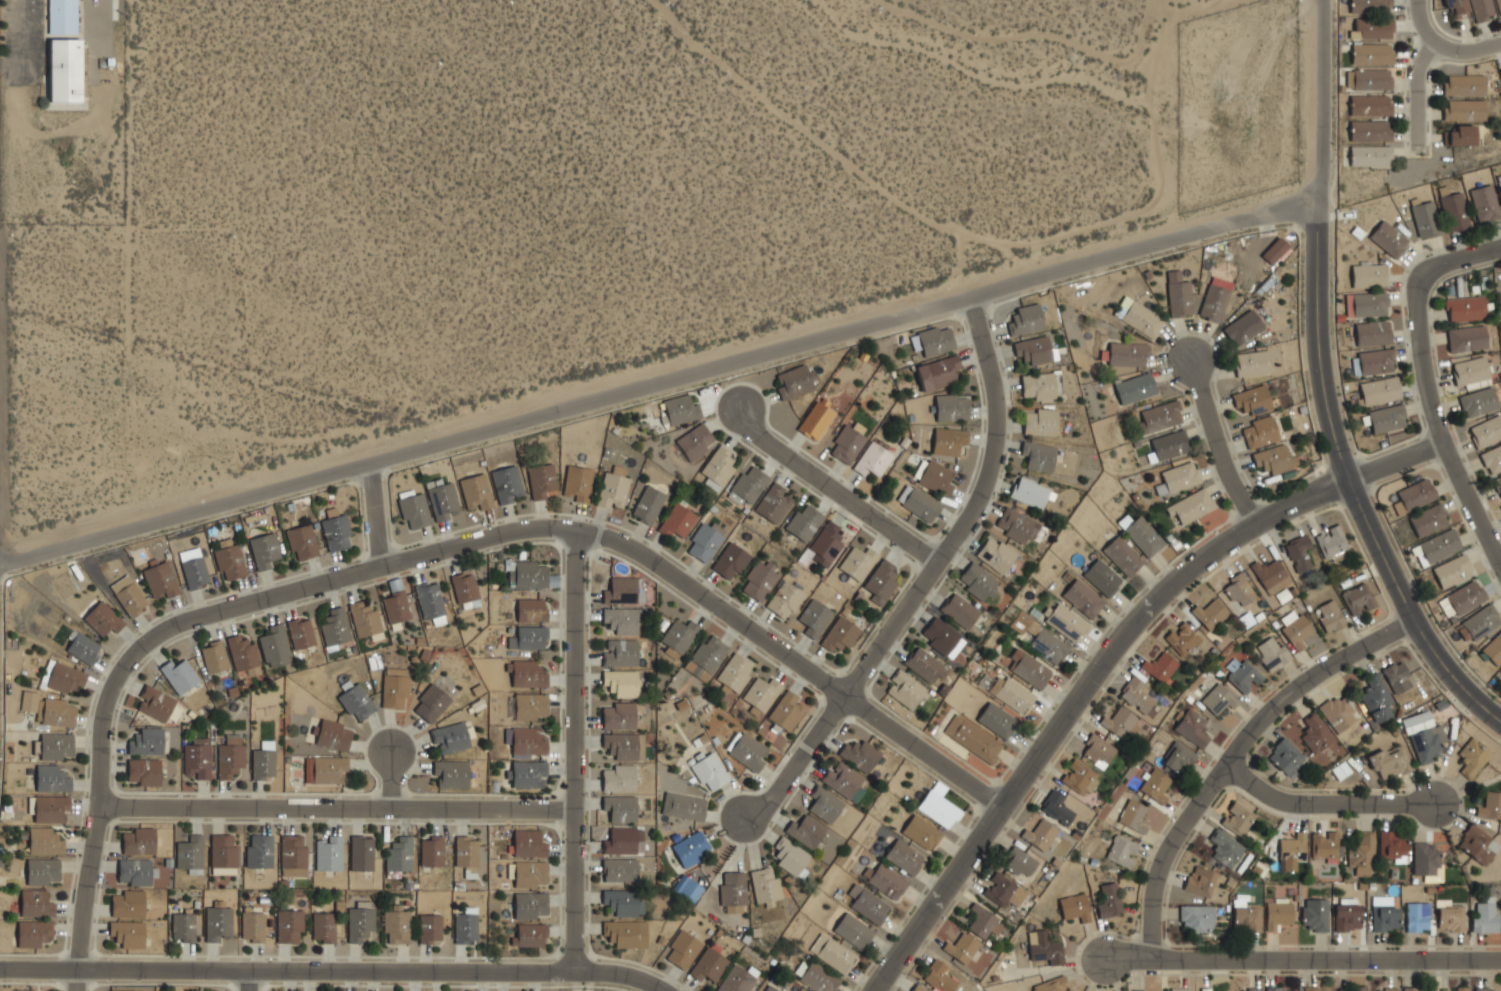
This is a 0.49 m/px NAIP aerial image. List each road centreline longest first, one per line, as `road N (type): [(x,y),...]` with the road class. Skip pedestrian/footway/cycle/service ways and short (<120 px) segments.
road 1 (tertiary): [(0,566),(969,286),(1320,199)]
road 2 (residential): [(125,665),(159,633),(382,562),(521,531),(581,532),(639,549),(1002,803)]
road 3 (residential): [(1441,431),(1174,578),(1090,675),(874,990)]
road 4 (residential): [(745,819),(771,799),(847,694),(989,479),(999,440),(994,376),(969,286)]
road 5 (residential): [(662,990),(578,972),(80,966)]
road 6 (tertiary): [(1500,717),(1416,631),(1344,483),(1321,397),(1313,278),(1320,199)]
road 7 (residential): [(101,807),(574,810)]
road 8 (residential): [(1147,966),(1166,853),(1225,757),(1298,687),(1416,631)]
road 9 (residential): [(581,532),(578,972)]
road 10 (residential): [(1500,963),(1095,964)]
road 11 (residential): [(78,990),(101,807),(102,721),(125,665)]
road 12 (residential): [(1421,277),(1441,431),(1500,558)]
road 13 (residential): [(738,413),(936,557)]
road 14 (residential): [(1225,757),(1255,792),(1290,806),(1431,806)]
road 15 (tertiary): [(1320,199),(1316,0)]
road 16 (residential): [(1257,532),(1192,363)]

